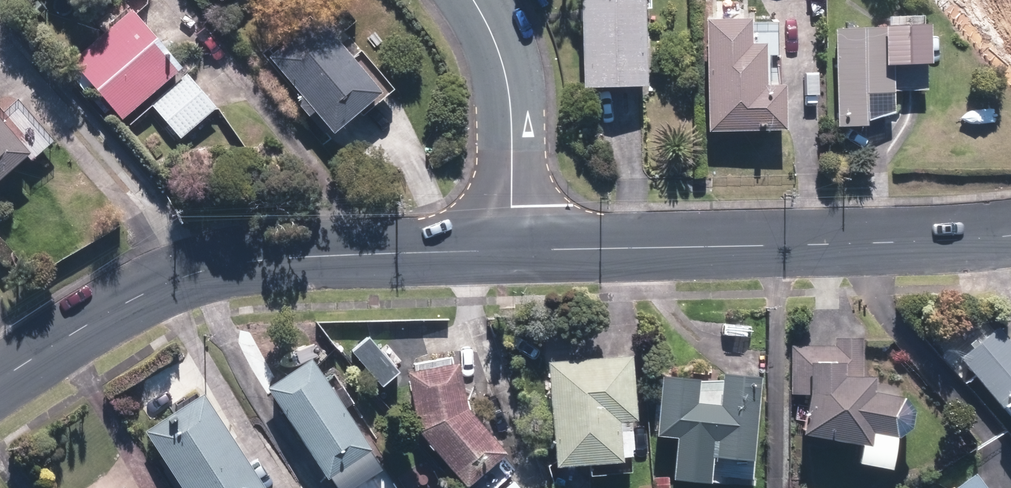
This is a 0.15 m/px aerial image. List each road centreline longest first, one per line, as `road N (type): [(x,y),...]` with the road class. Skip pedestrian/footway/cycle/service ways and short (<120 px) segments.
road 1 (tertiary): [(510,251),(302,258),(202,271),(97,321),(0,384)]
road 2 (tertiary): [(1010,236),(510,251)]
road 3 (residential): [(474,0),(508,78),(510,251)]

